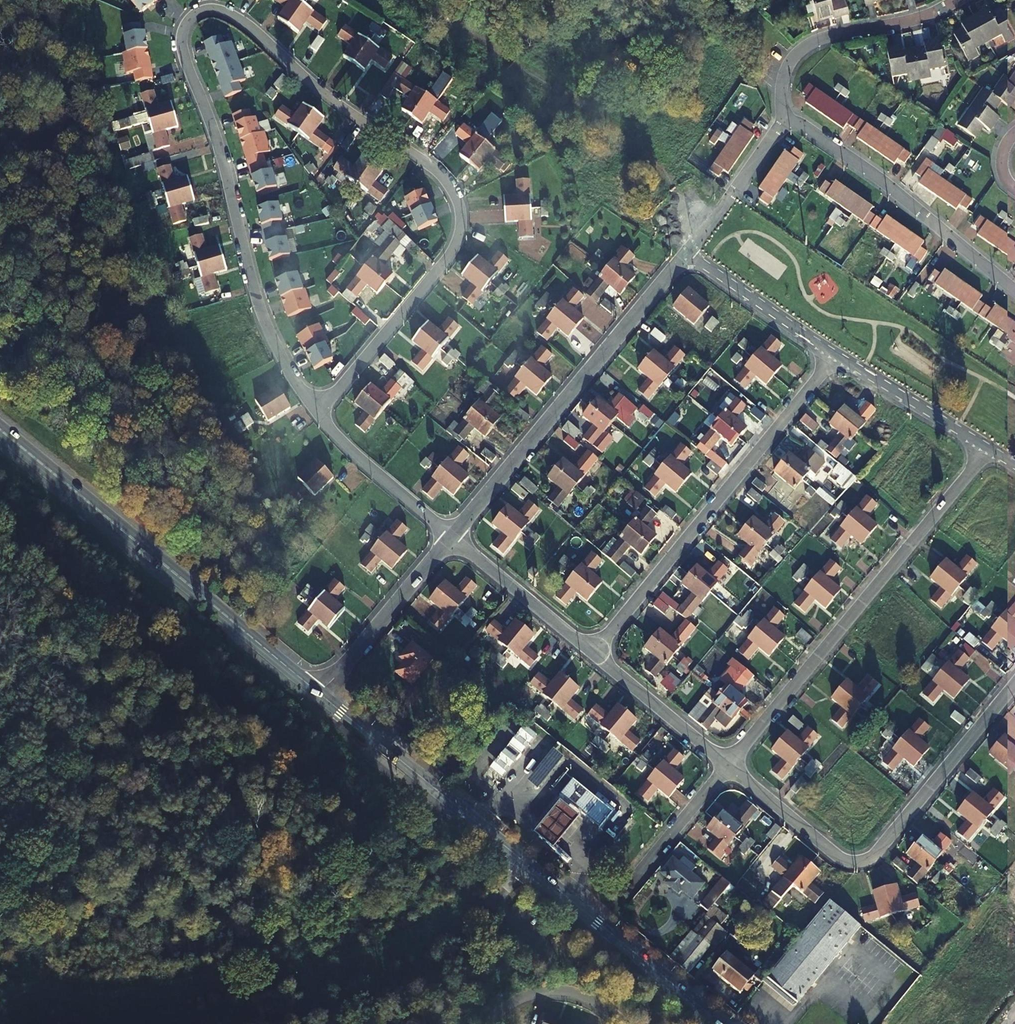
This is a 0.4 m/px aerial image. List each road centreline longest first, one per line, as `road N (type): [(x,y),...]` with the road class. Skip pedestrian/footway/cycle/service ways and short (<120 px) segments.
road 1 (residential): [(318,415),(259,309),(220,152),(183,53),(191,18),(211,10),(238,19),(339,107),(438,172),(461,223),(440,266)]
road 2 (secondary): [(720,1023),(319,694)]
road 3 (residential): [(728,765),(988,449)]
road 4 (residential): [(728,765),(837,856),(864,859),(1014,682)]
road 5 (residential): [(592,653),(836,355)]
road 6 (residential): [(451,536),(686,254)]
road 7 (secondary): [(0,430),(249,636)]
road 8 (residential): [(782,124),(801,125),(874,174),(1014,291)]
road 9 (residential): [(782,124),(784,74),(806,46),(958,0)]
road 10 (residential): [(319,694),(451,536)]
road 11 (residential): [(440,266),(318,415)]
road 12 (residential): [(451,536),(592,653)]
road 13 (residential): [(686,254),(836,355)]
road 14 (residential): [(318,415),(451,536)]
road 15 (residential): [(836,355),(988,449)]
road 16 (residential): [(592,653),(728,765)]
road 17 (residential): [(686,254),(782,124)]
road 18 (residential): [(627,1023),(598,1003),(558,991),(520,998),(487,1023)]
road 19 (residential): [(634,884),(728,765)]

